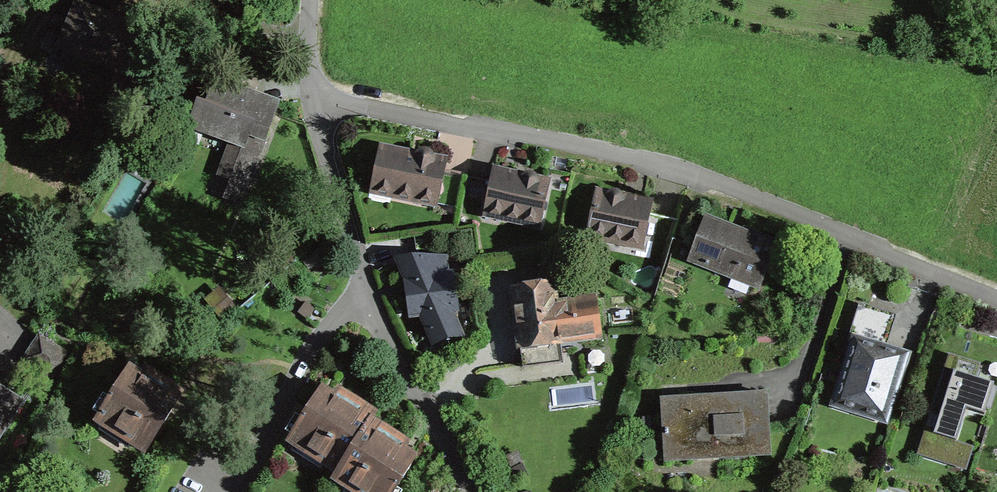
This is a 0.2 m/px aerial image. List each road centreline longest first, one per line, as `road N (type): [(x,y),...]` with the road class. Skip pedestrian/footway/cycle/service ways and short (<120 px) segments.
road 1 (residential): [(996,305),(685,167),(314,94)]
road 2 (residential): [(314,94),(364,305),(484,491)]

